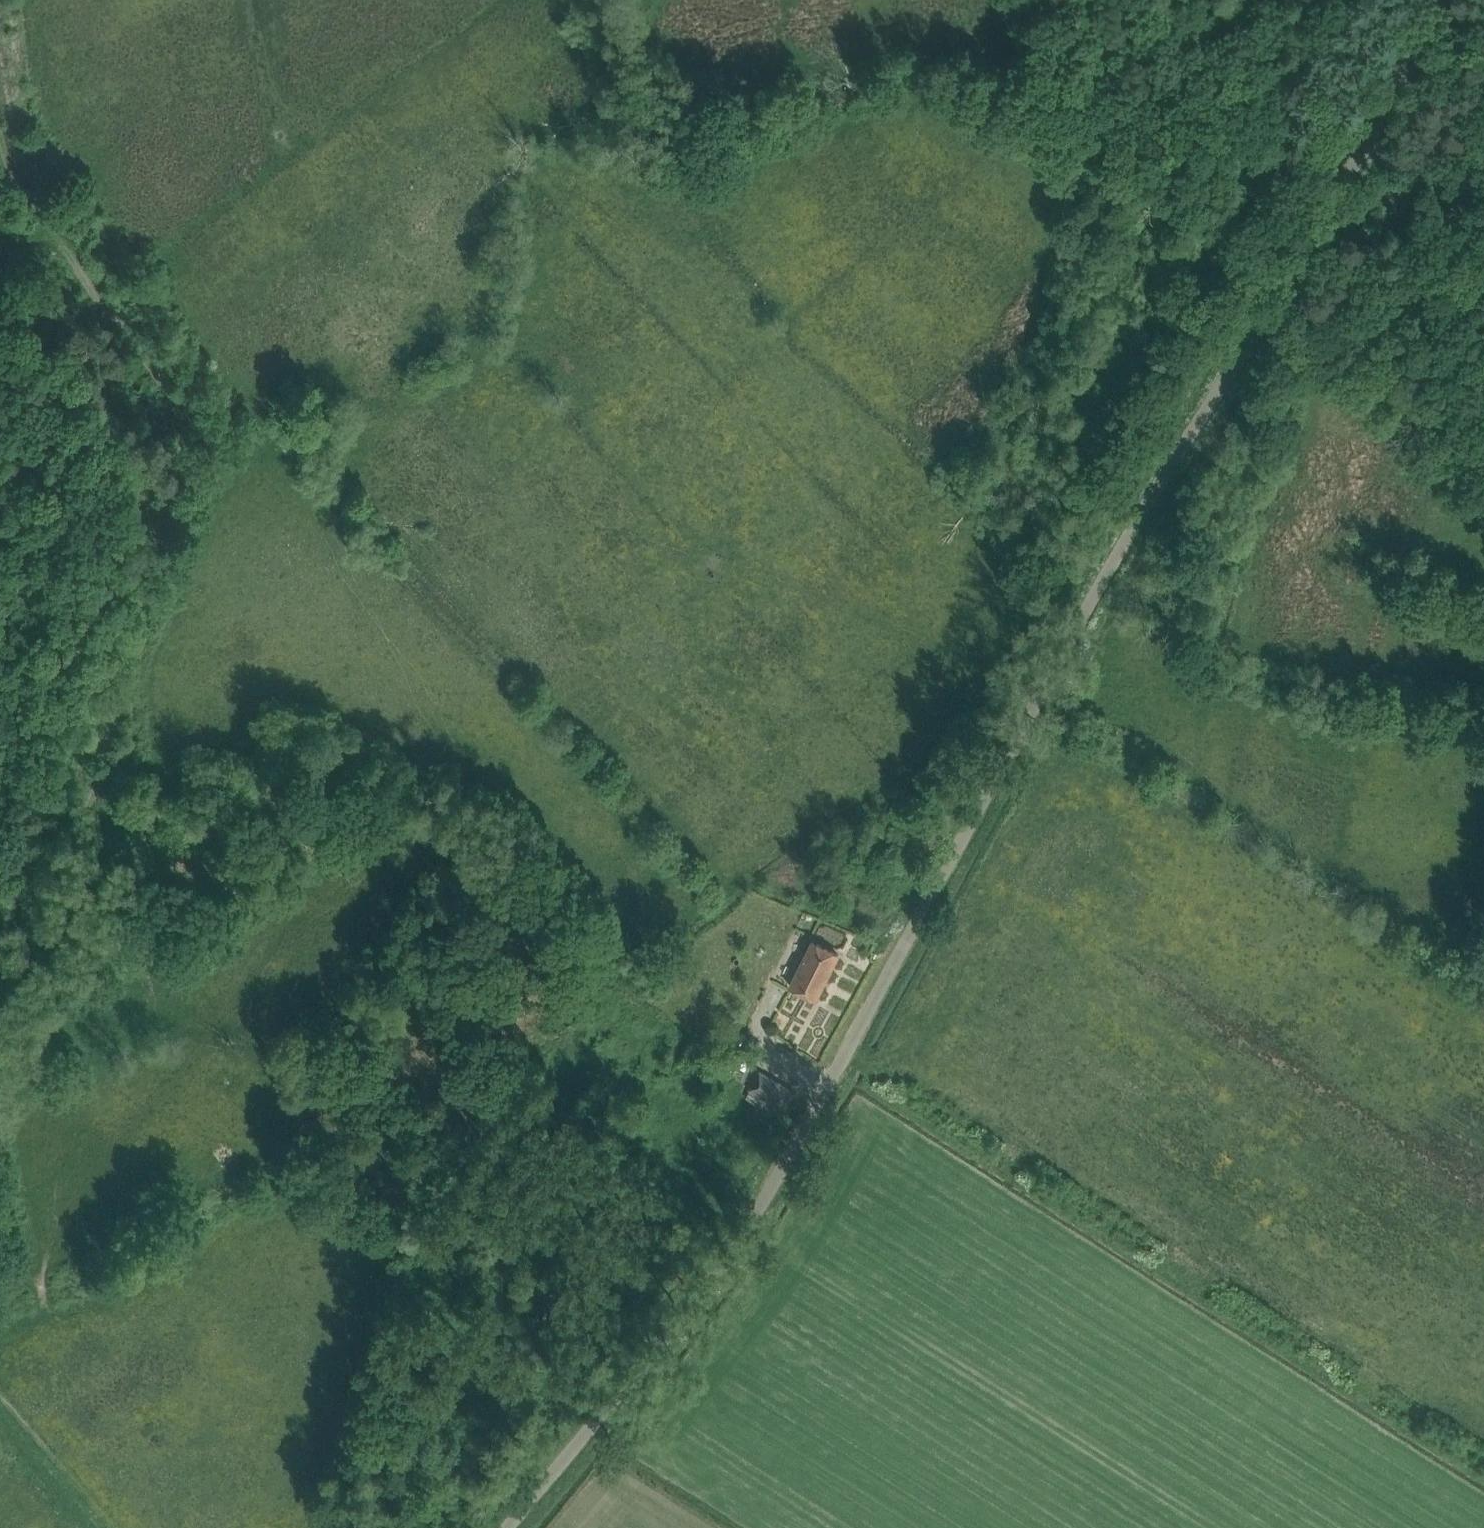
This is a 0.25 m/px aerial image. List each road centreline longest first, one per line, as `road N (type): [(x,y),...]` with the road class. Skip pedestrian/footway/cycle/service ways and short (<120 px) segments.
road 1 (unclassified): [(504,1527),(699,1296),(792,1148),(1094,595),(1268,312),(1438,0)]
road 2 (track): [(0,925),(135,621),(195,438),(136,313),(0,127)]

